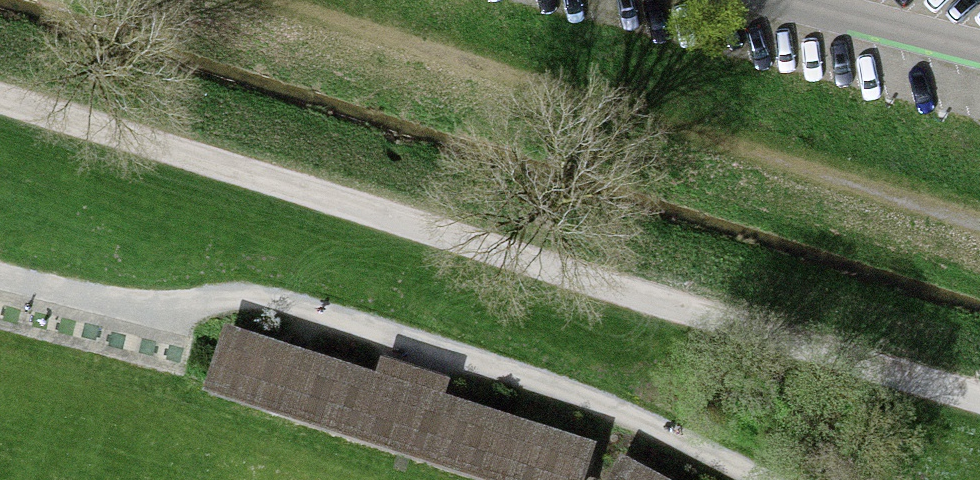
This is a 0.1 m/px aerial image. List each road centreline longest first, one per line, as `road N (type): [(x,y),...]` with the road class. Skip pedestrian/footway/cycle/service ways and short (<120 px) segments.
road 1 (track): [(0,97),(979,395)]
road 2 (track): [(746,479),(580,403),(262,299),(134,309),(0,274)]

